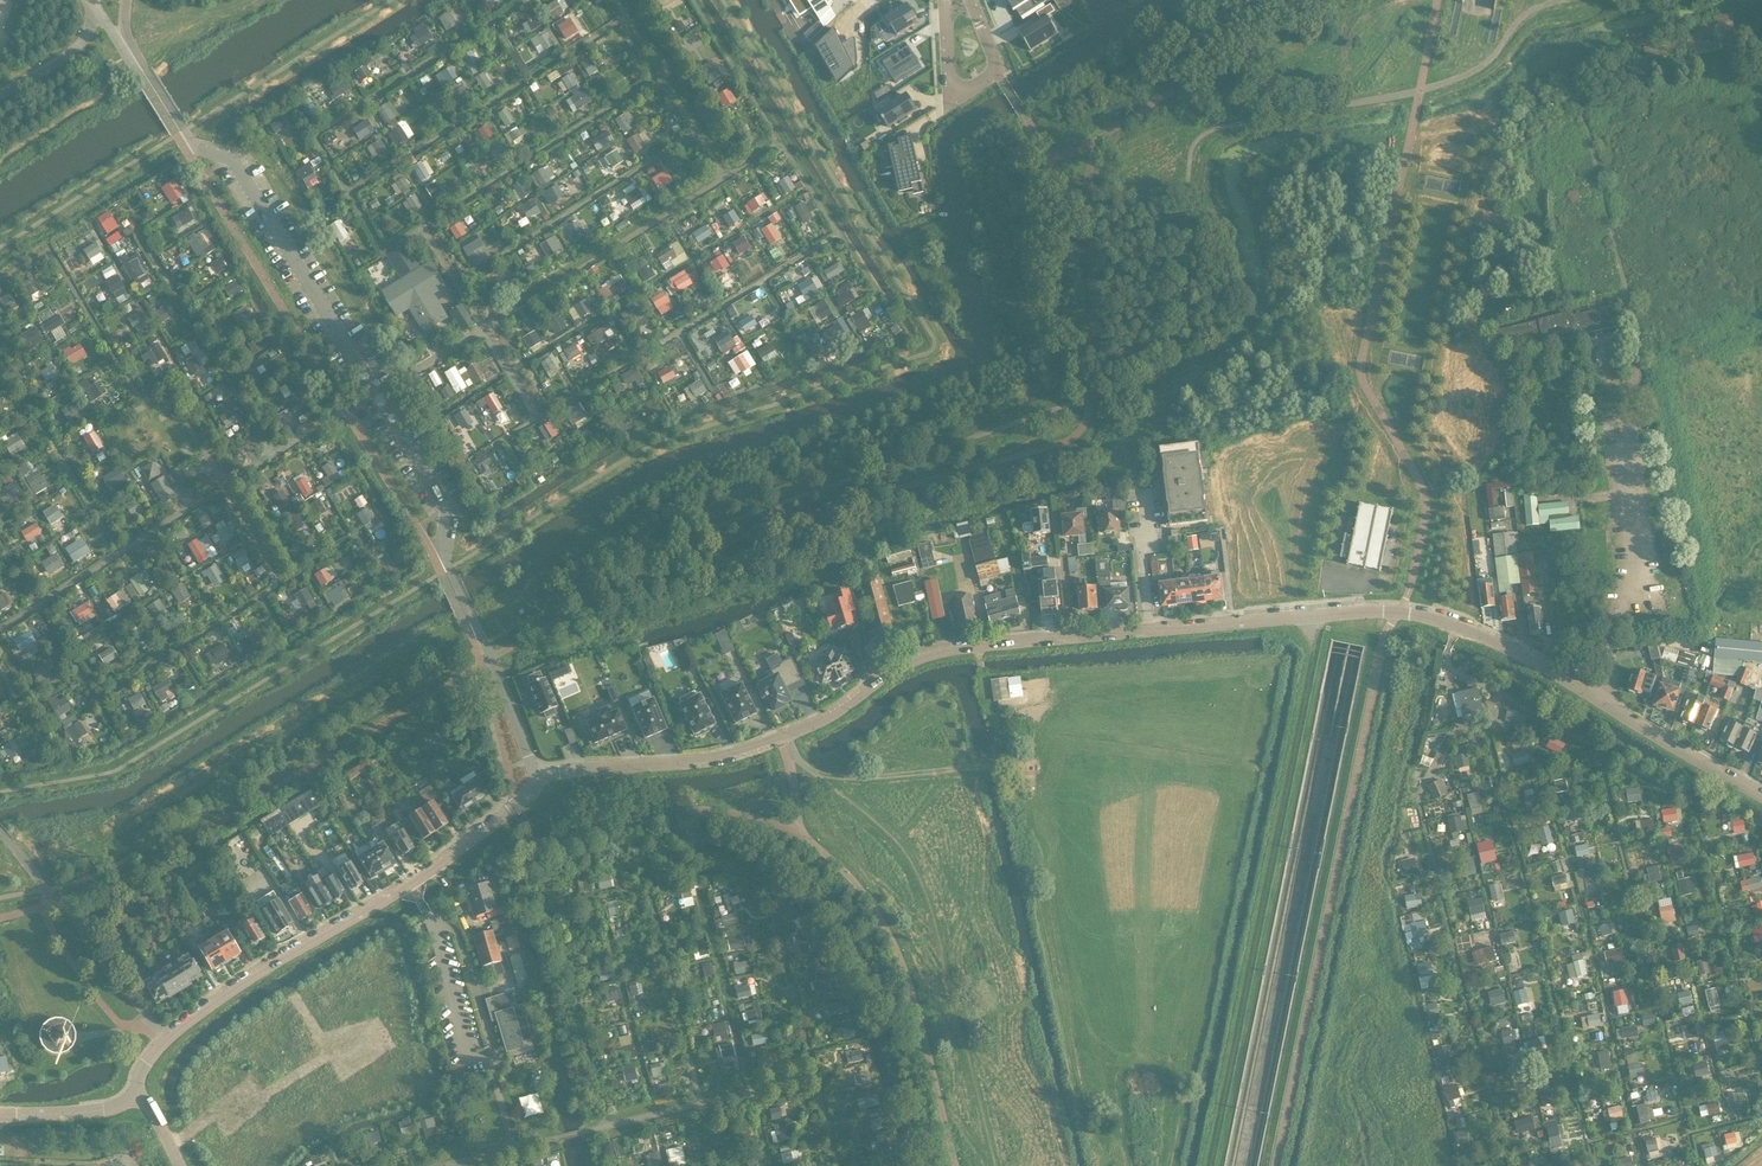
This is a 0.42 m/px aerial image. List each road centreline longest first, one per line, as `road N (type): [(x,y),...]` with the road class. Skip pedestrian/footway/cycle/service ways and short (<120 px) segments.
road 1 (residential): [(536,776),(717,758),(784,739),(845,709),(896,669),(940,656),(1047,639),(1398,612),(1457,628),(1528,661),(1761,797)]
road 2 (unclassified): [(536,776),(444,551),(448,507),(233,162),(194,140),(147,70),(127,0)]
road 3 (track): [(1317,618),(1209,1165)]
road 4 (residential): [(135,1090),(150,1058),(214,1001),(411,886),(515,808),(536,776)]
road 5 (residential): [(945,0),(951,86),(960,93),(986,78),(994,64),(969,0)]
road 6 (residential): [(0,1116),(103,1110),(135,1090)]

